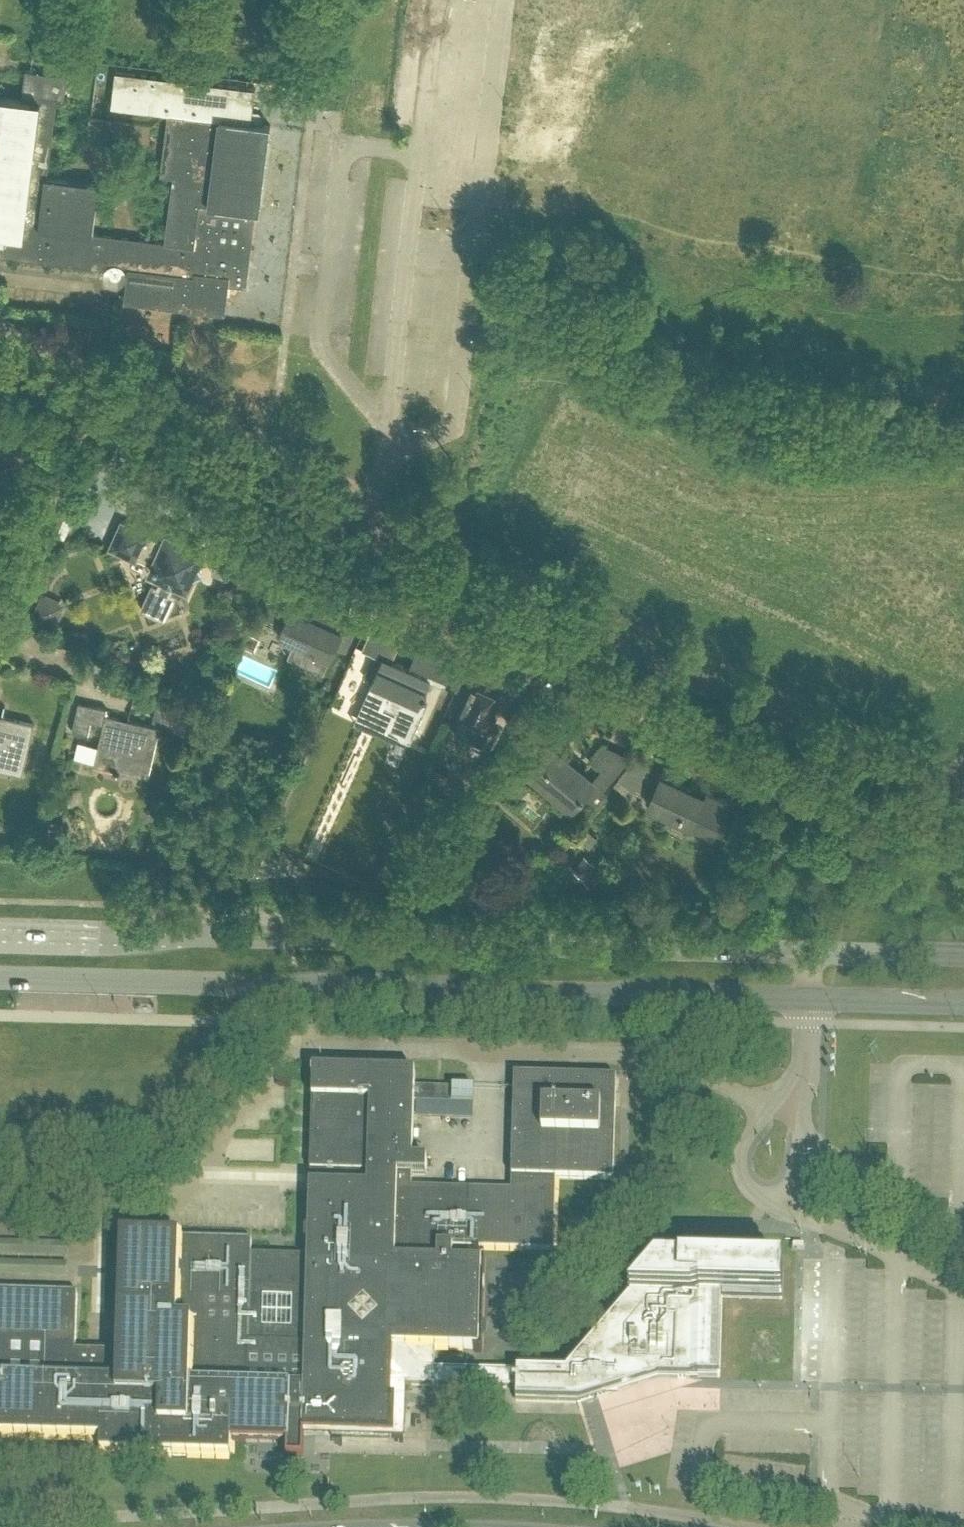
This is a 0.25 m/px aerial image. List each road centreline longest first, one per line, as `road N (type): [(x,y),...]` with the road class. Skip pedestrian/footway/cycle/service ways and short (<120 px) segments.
road 1 (tertiary): [(0,978),(963,1008)]
road 2 (tertiary): [(963,956),(0,935)]
road 3 (residential): [(952,796),(93,401)]
road 4 (residential): [(93,401),(0,631)]

